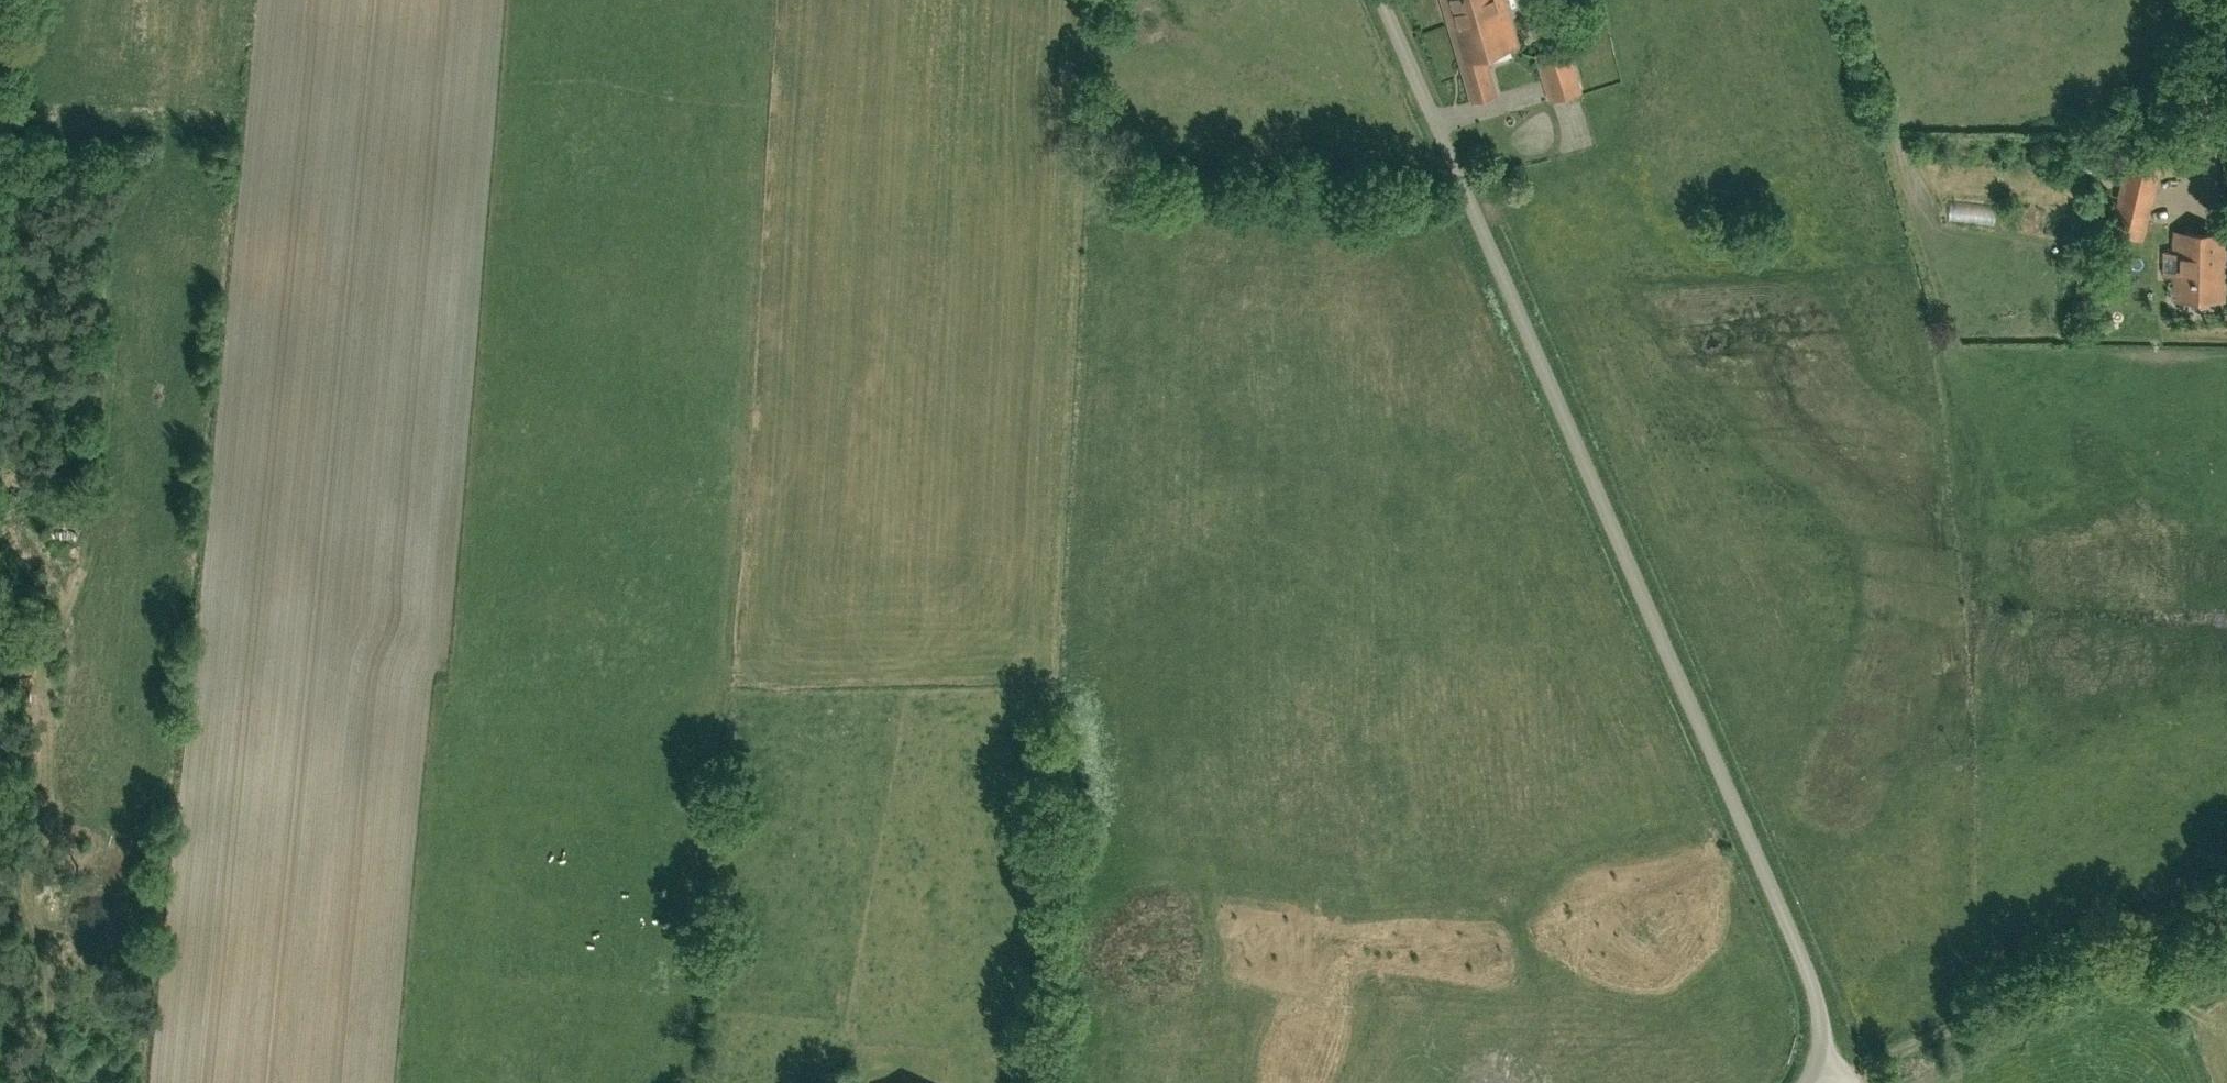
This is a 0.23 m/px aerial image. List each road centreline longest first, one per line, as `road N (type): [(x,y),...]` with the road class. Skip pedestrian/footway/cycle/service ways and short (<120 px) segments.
road 1 (unclassified): [(1391,0),(1817,995),(1822,1059),(1810,1082)]

